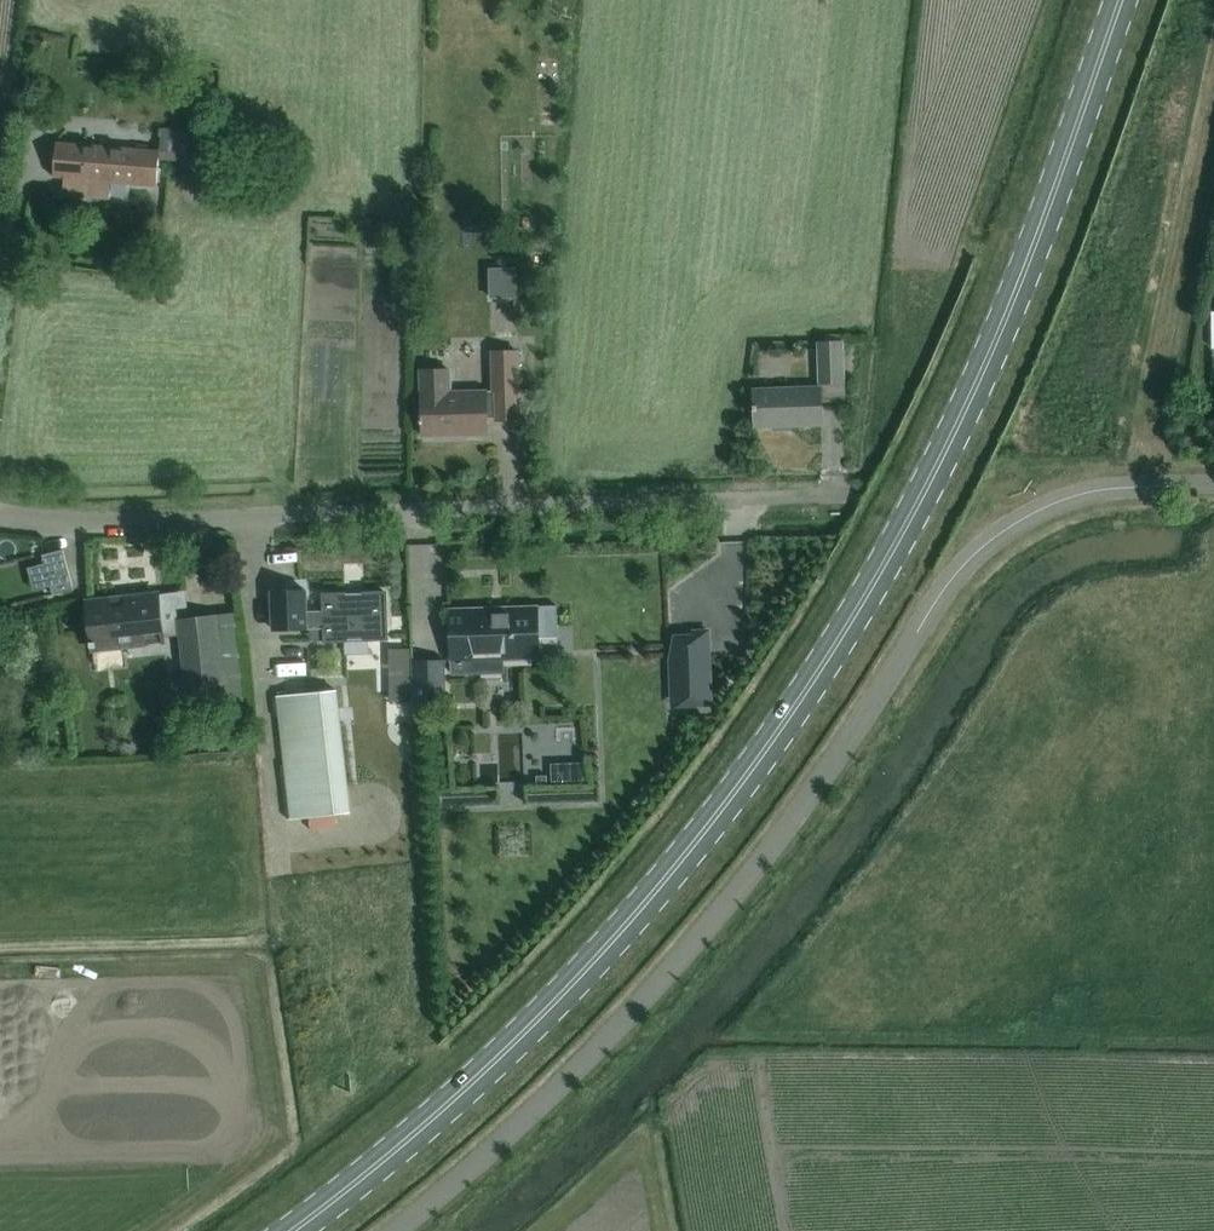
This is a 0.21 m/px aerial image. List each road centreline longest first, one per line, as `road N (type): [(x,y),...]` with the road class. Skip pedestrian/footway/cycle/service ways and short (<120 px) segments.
road 1 (secondary): [(290,1230),(461,1093),(541,1014),(655,893),(827,659),(1004,325),(1121,0)]
road 2 (unclassified): [(396,1230),(513,1131),(765,855),(933,607),(983,550),(1035,512),(1098,489)]
road 3 (unclassified): [(853,494),(123,521),(0,514)]

